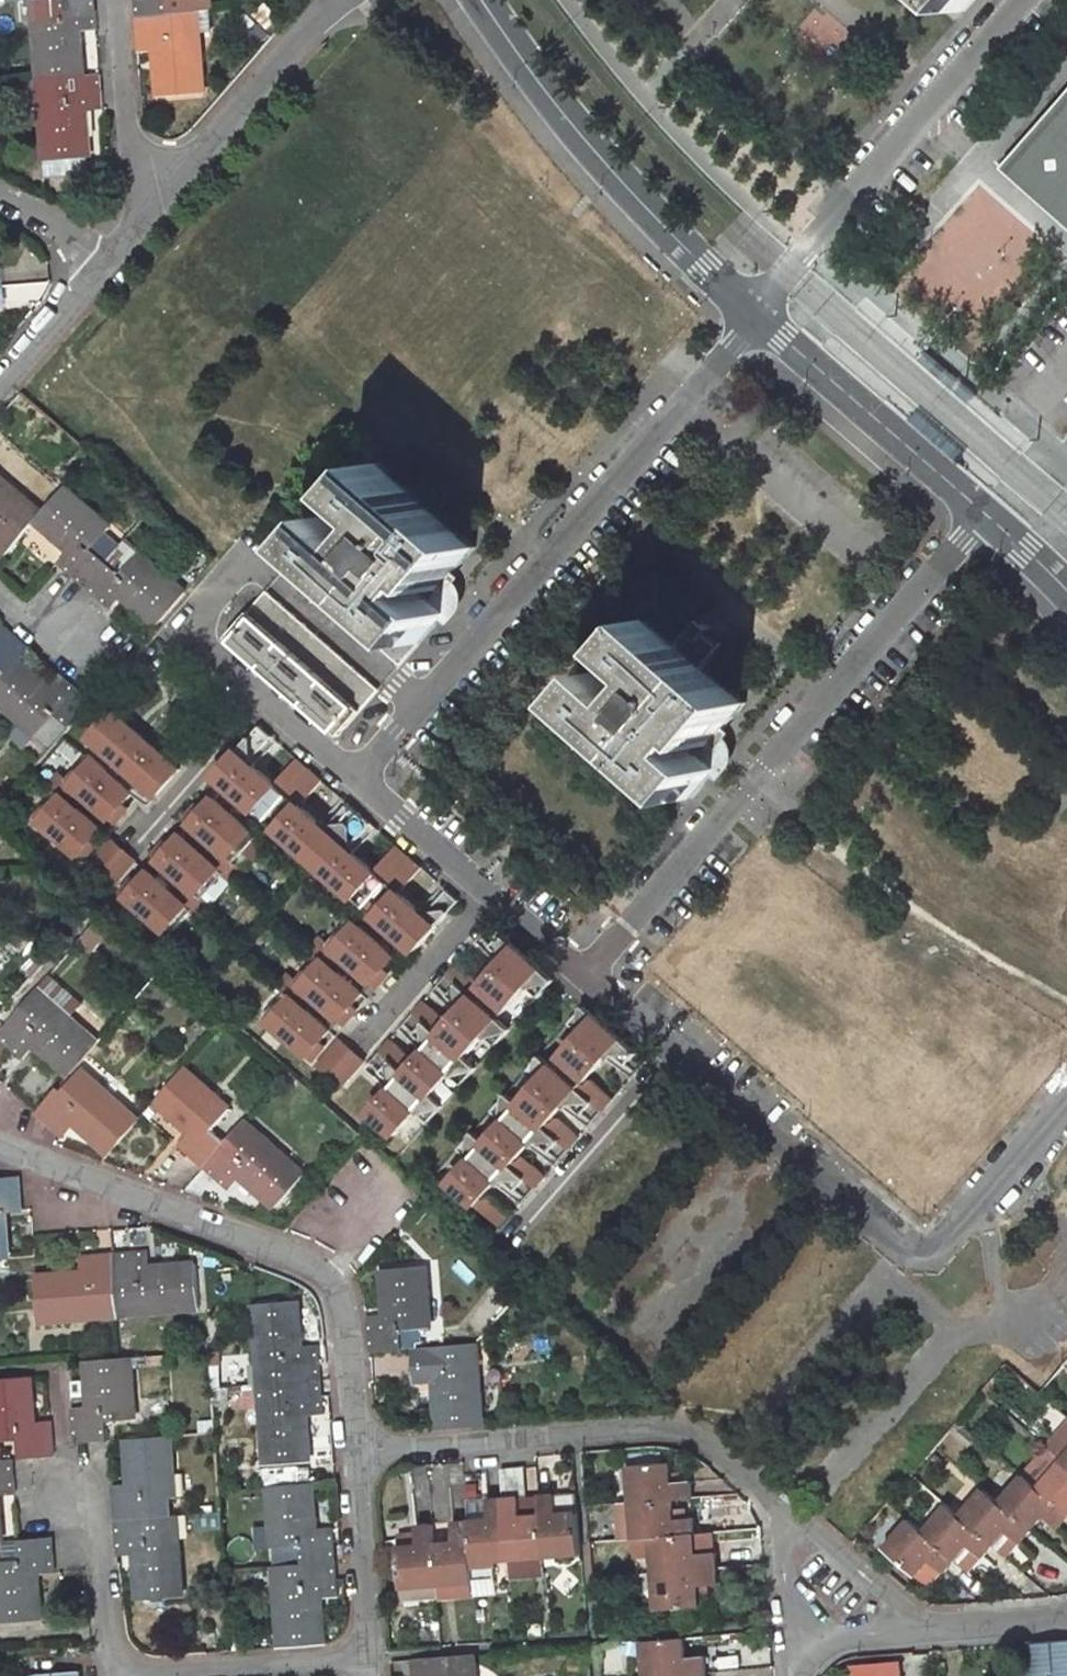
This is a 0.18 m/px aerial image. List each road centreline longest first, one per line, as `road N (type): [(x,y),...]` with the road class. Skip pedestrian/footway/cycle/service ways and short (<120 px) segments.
road 1 (residential): [(583,978),(914,1254),(945,1242),(1066,1100)]
road 2 (residential): [(758,315),(355,778)]
road 3 (residential): [(583,978),(983,517)]
road 4 (residential): [(356,1442),(340,1305),(308,1260),(0,1140)]
road 5 (residential): [(796,1521),(676,1424),(356,1442)]
road 6 (unclassified): [(483,0),(605,169),(758,315)]
road 7 (residential): [(1021,0),(758,315)]
road 8 (residential): [(355,778),(583,978)]
road 9 (unclassified): [(758,315),(983,517)]
road 10 (residential): [(166,197),(348,0)]
road 11 (residential): [(115,1675),(365,1663)]
road 12 (residential): [(355,778),(184,625)]
road 13 (residential): [(356,1442),(365,1663)]
road 14 (residential): [(166,197),(131,128),(117,0)]
road 15 (residential): [(68,1492),(104,1542),(115,1675)]
road 16 (residential): [(0,384),(116,254)]
road 17 (residential): [(924,1625),(796,1521)]
road 18 (residential): [(1066,1613),(924,1625)]
road 19 (residential): [(0,193),(116,254)]
road 20 (residential): [(106,668),(0,599)]
road 21 (residential): [(801,1632),(924,1625)]

